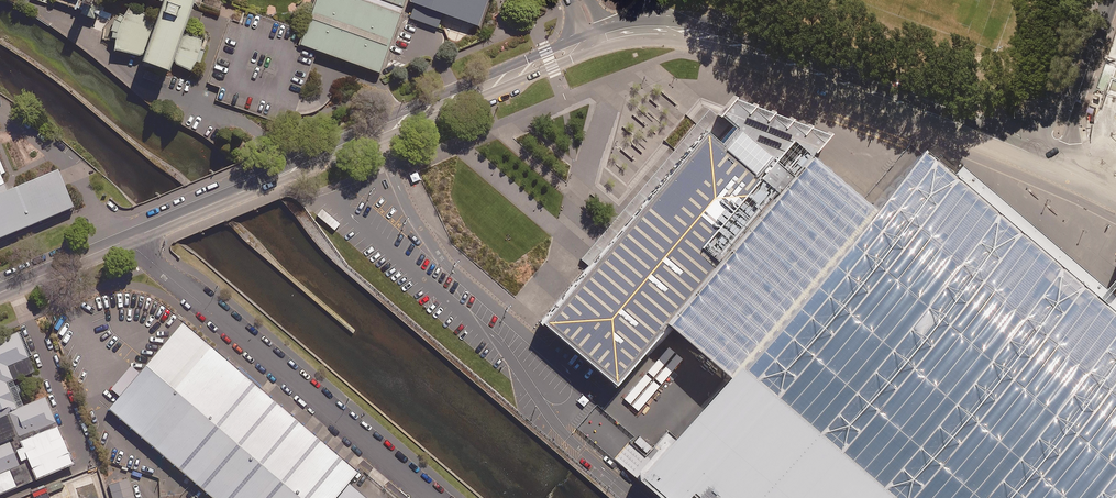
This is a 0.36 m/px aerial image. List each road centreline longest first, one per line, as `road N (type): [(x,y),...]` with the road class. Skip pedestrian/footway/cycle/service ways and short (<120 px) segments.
road 1 (tertiary): [(596,40),(126,240)]
road 2 (tertiary): [(1044,158),(714,39),(647,29),(596,40)]
road 3 (unclassified): [(126,240),(433,497)]
road 4 (tertiary): [(1110,0),(1071,110),(1044,158)]
road 5 (tertiary): [(126,240),(0,293)]

